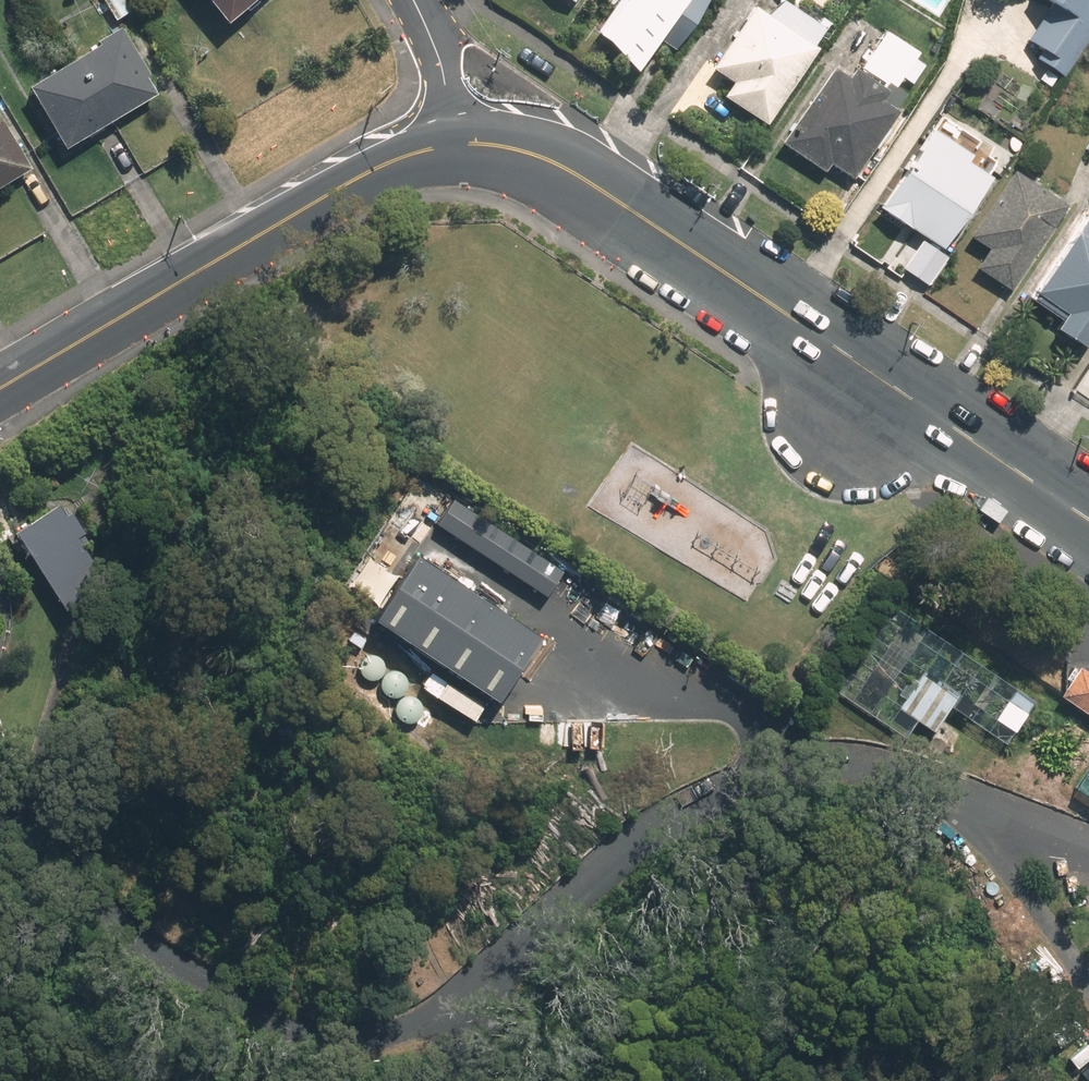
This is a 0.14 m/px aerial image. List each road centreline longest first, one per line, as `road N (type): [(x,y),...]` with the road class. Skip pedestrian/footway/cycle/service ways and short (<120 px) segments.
road 1 (secondary): [(1088,520),(574,174),(535,154),(443,144)]
road 2 (secondary): [(443,144),(353,180),(0,387)]
road 3 (residential): [(443,144),(445,97),(417,0)]

